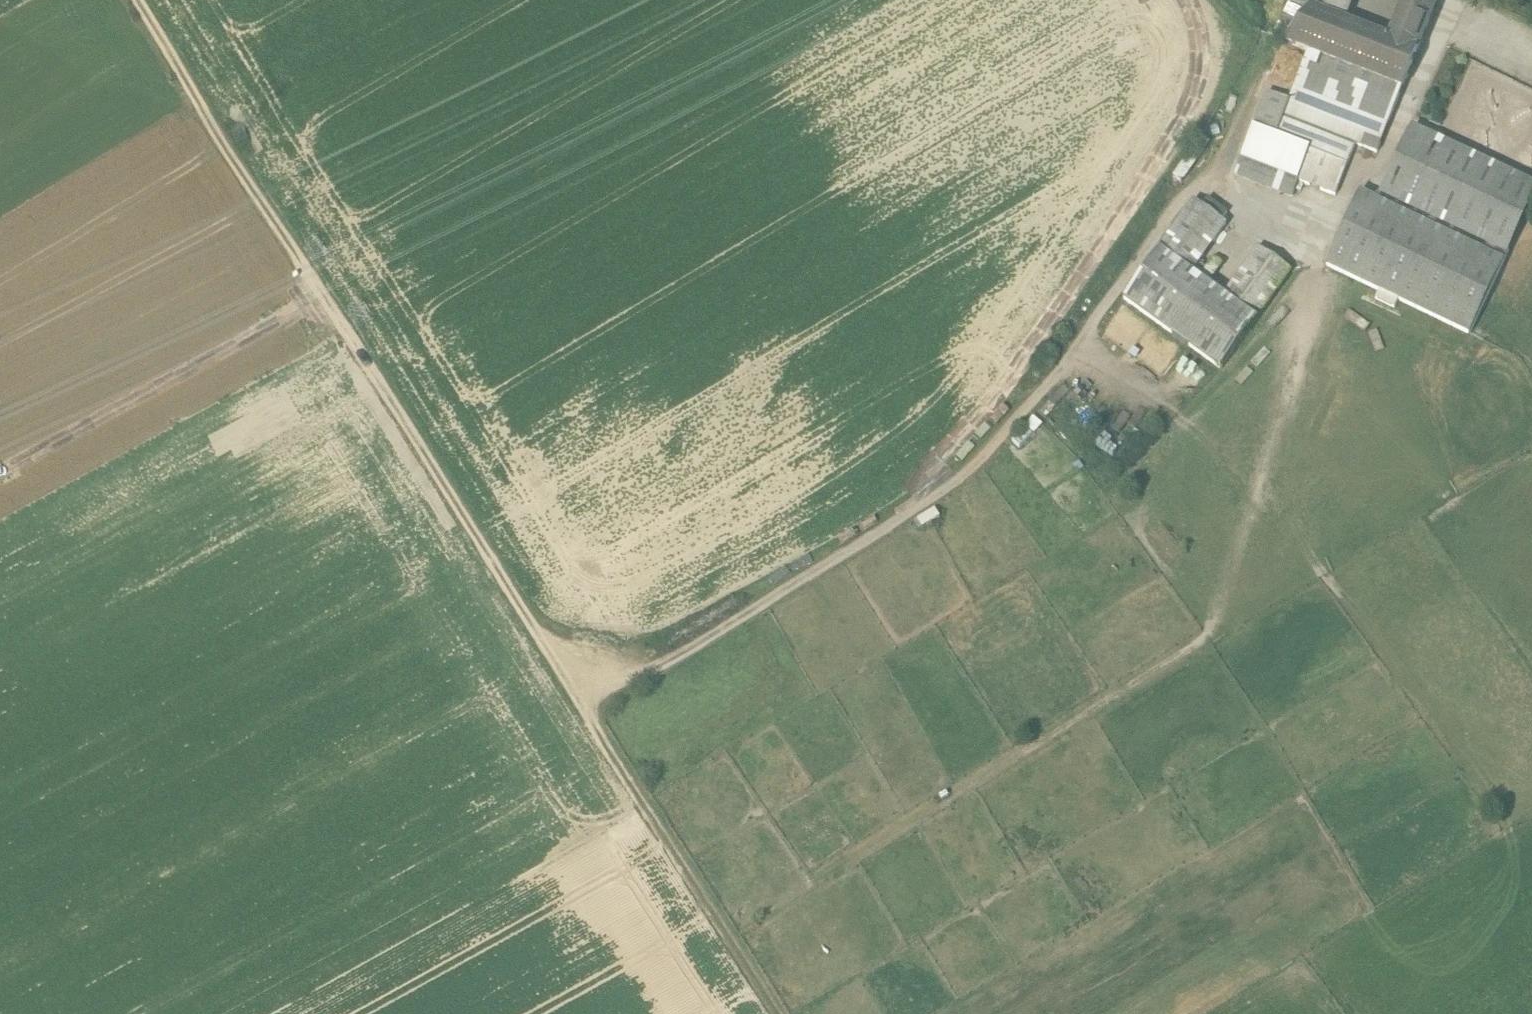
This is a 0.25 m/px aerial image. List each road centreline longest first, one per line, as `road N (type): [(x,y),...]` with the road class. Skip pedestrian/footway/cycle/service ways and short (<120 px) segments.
road 1 (track): [(124,0),(579,702),(731,623),(974,470),(1074,354)]

